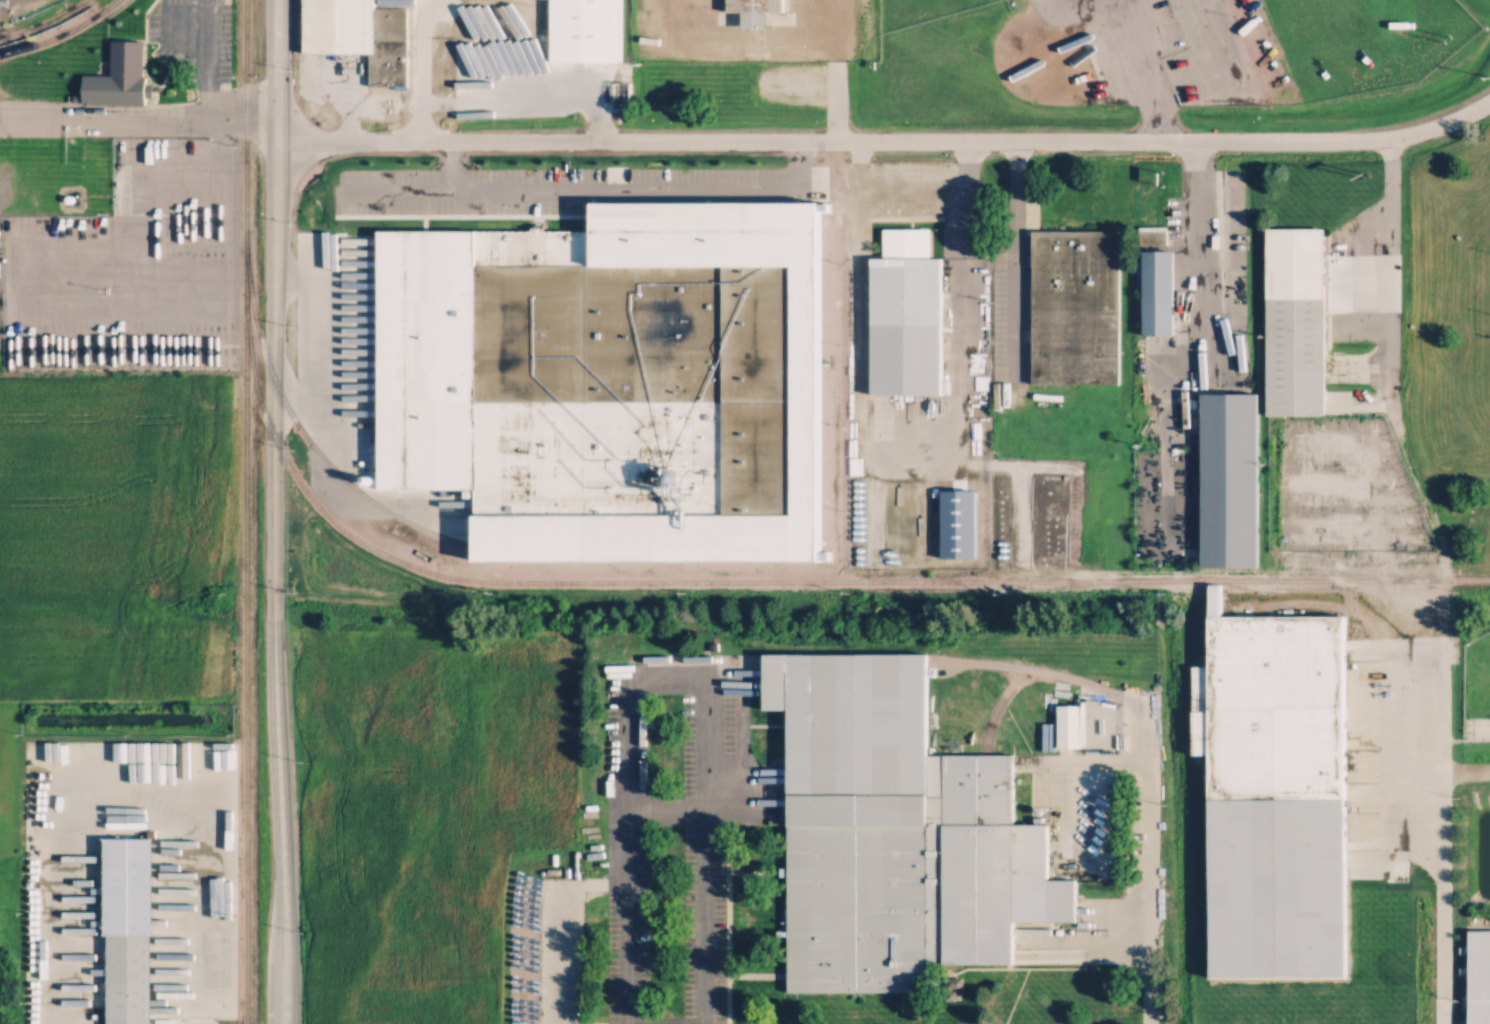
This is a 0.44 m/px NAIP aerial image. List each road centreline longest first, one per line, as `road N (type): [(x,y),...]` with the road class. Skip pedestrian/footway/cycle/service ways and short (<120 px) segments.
road 1 (residential): [(273,141),(1390,140),(1489,107)]
road 2 (residential): [(278,961),(270,0)]

